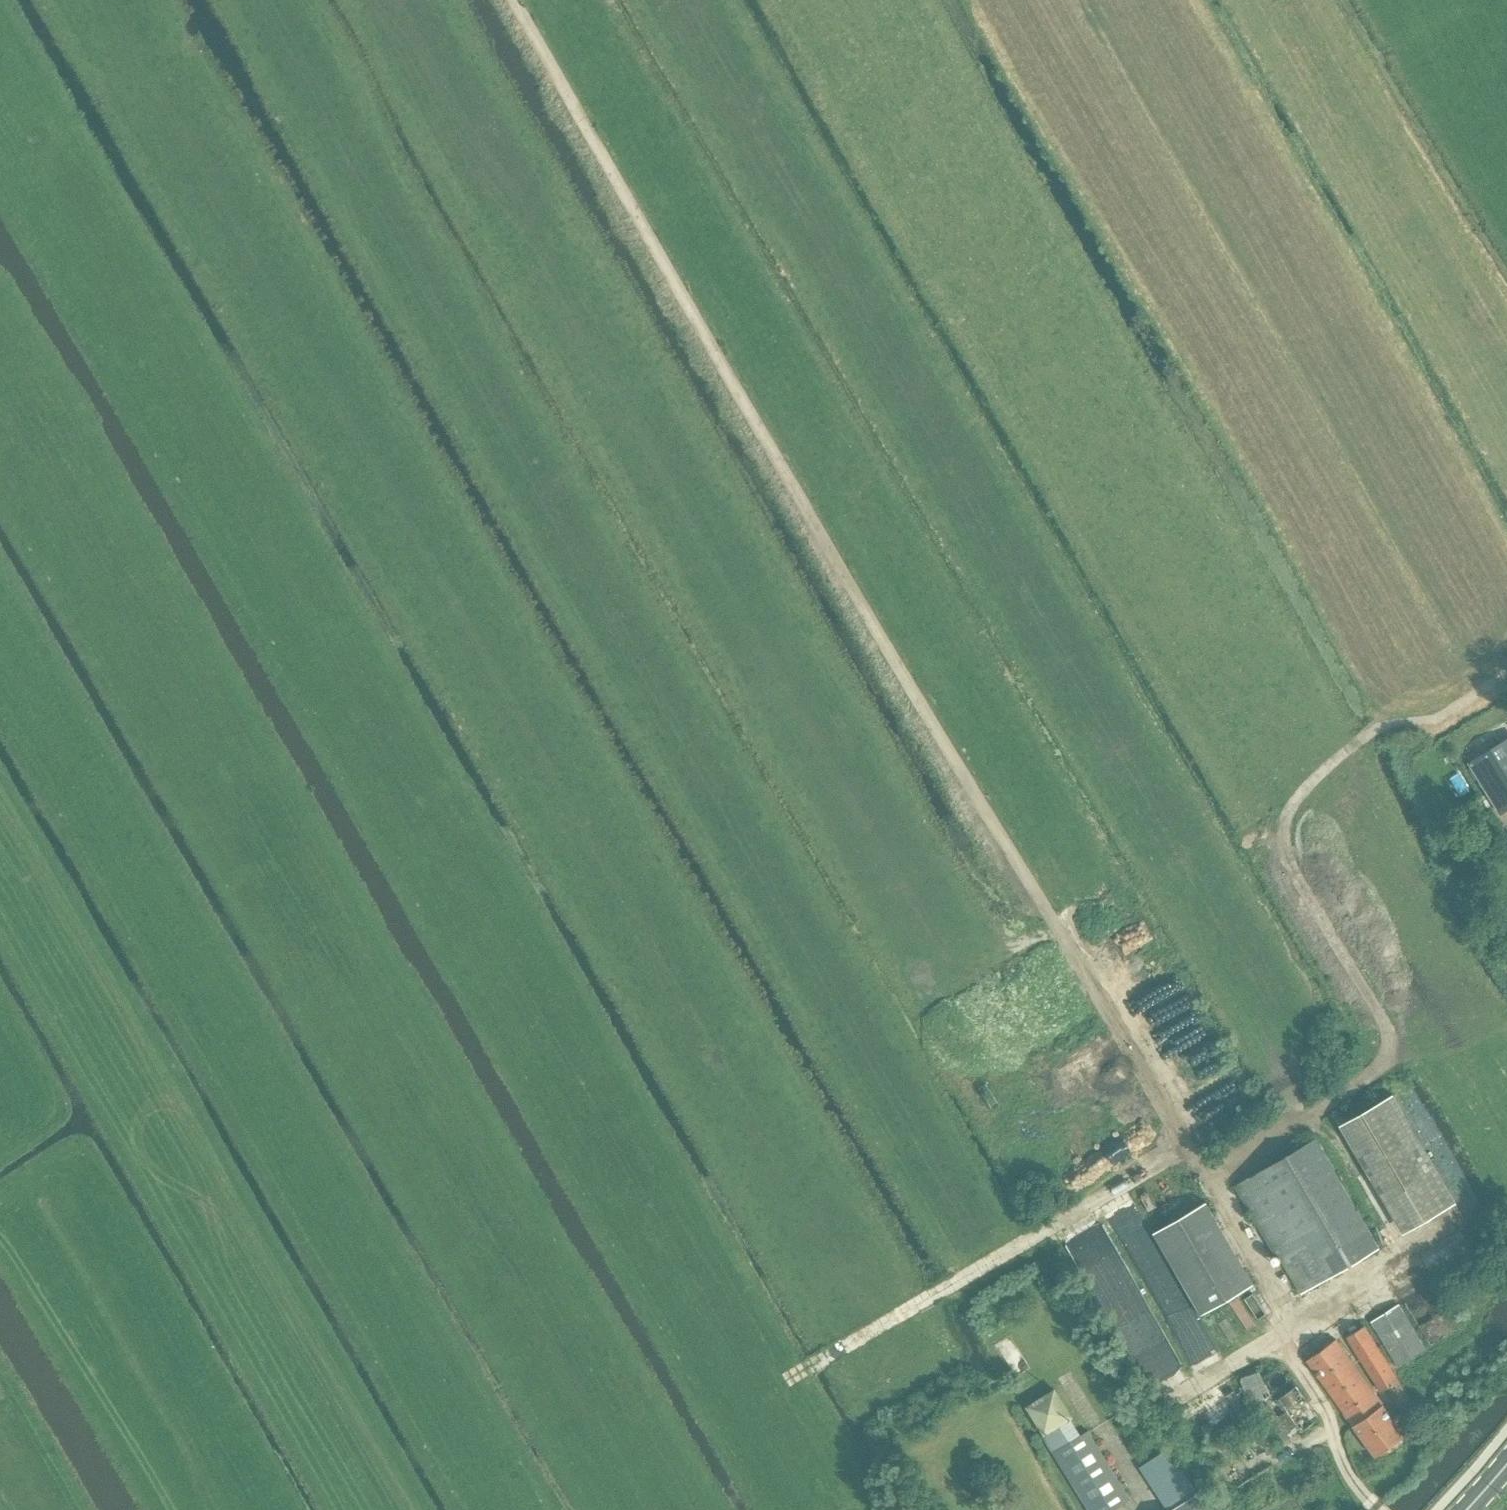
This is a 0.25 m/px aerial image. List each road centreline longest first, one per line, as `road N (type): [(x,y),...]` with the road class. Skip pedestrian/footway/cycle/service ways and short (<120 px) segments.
road 1 (track): [(515,0),(994,829),(1215,1176),(1281,1297),(1276,1344)]
road 2 (track): [(828,1509),(851,1495),(791,1380),(1170,1161),(1215,1176),(1385,1068),(1389,1030),(1286,864),(1288,818),(1338,756),(1379,729),(1440,717),(1506,674)]

